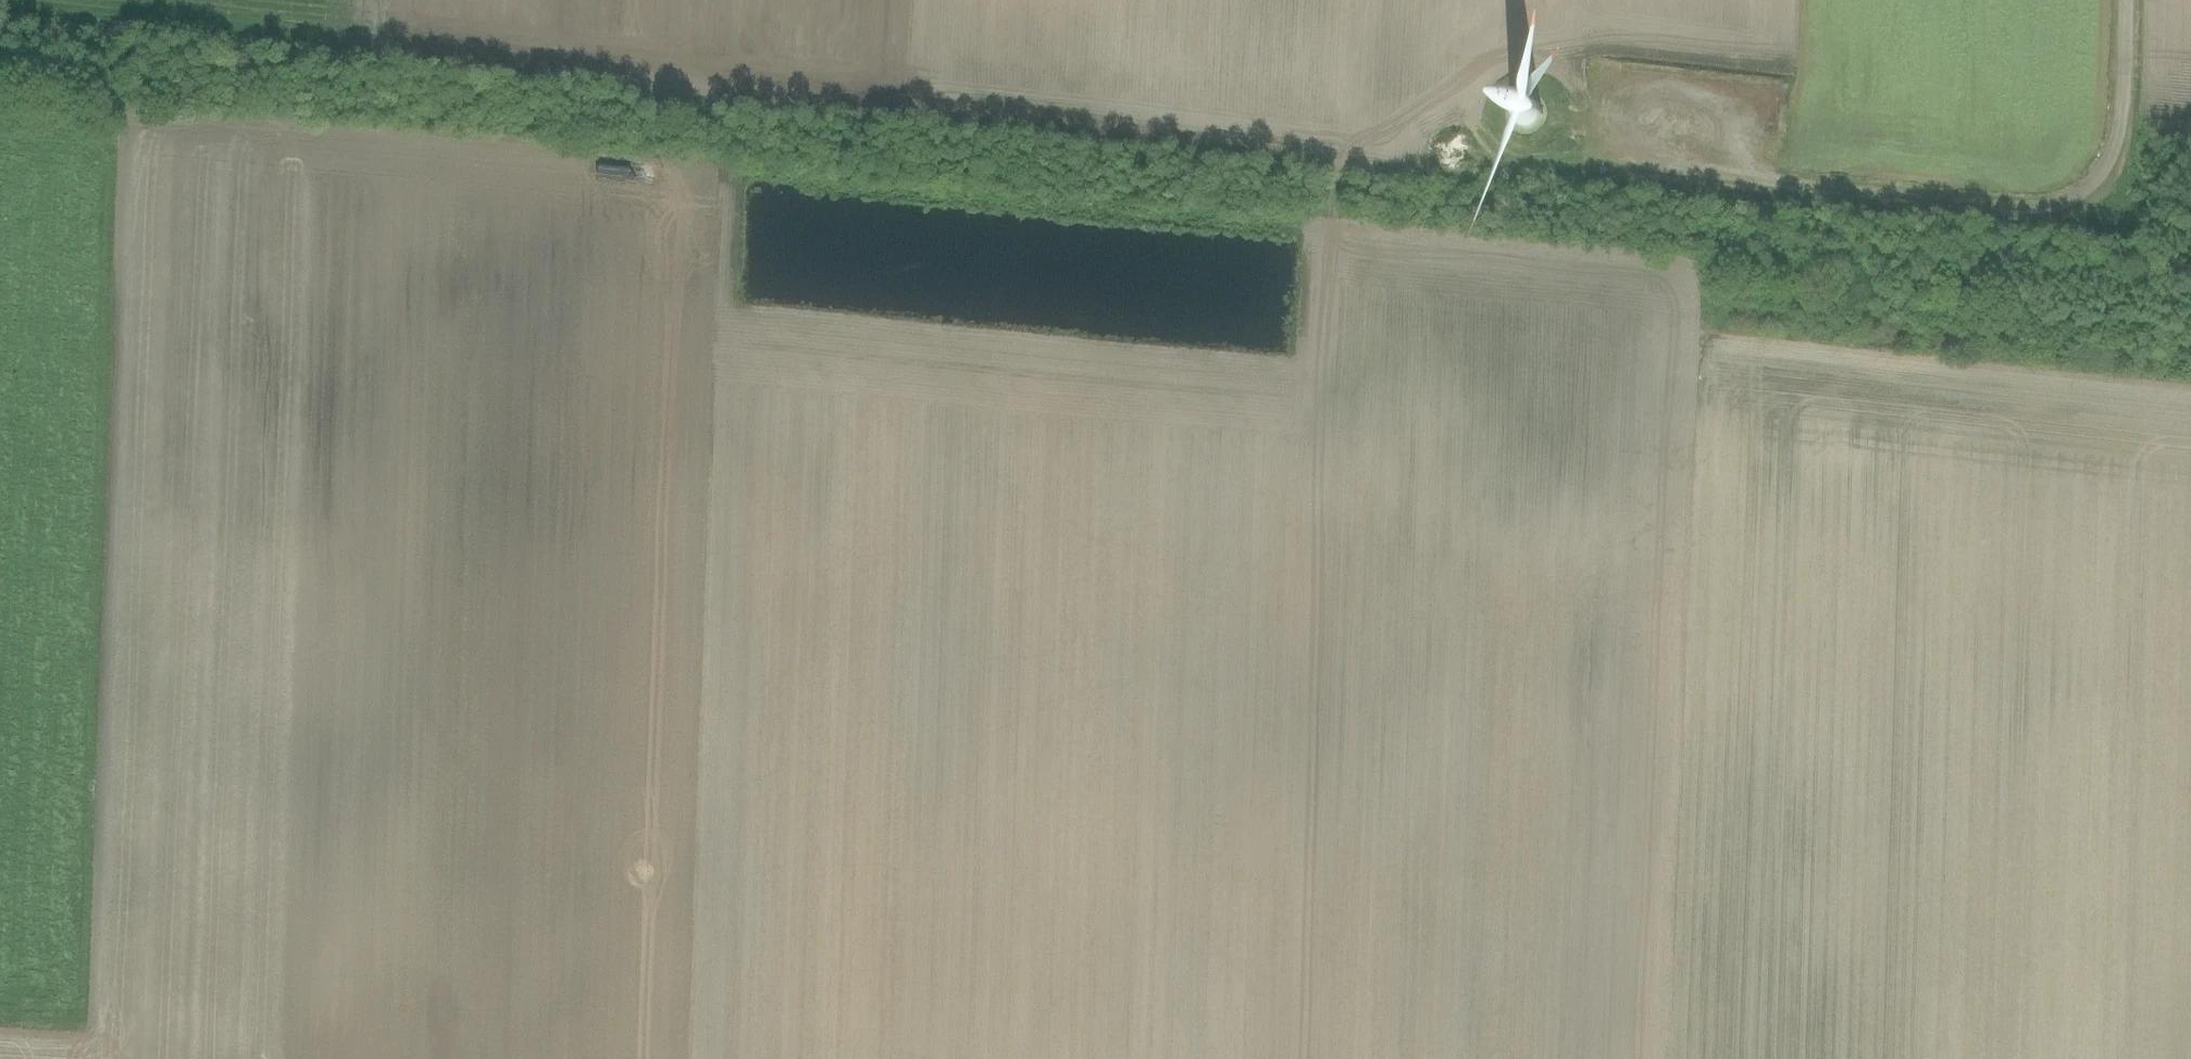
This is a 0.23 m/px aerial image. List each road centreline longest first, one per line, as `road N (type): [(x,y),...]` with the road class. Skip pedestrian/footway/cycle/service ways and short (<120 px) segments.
road 1 (track): [(2127,0),(2115,155),(2099,182),(2060,205),(1784,184),(1647,155)]

